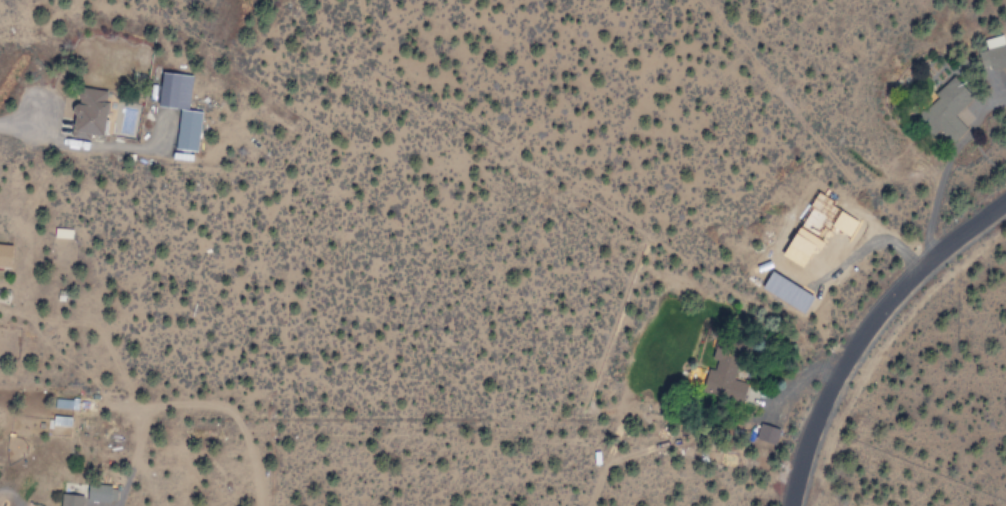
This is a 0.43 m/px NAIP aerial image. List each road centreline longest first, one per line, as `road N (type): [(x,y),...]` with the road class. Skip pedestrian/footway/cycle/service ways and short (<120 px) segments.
road 1 (residential): [(790,505),(809,428),(842,360),(887,297),(1005,203)]

